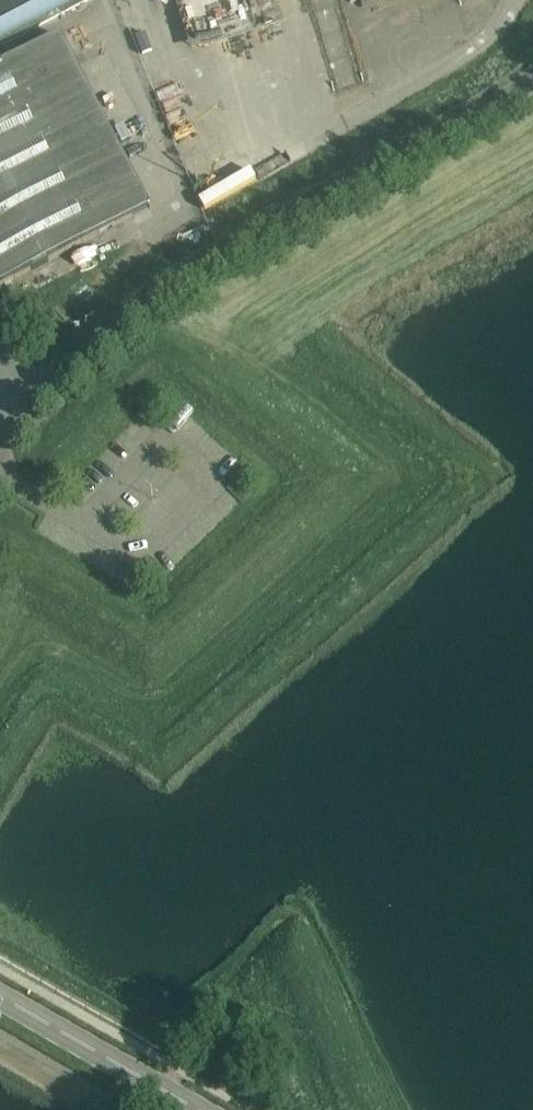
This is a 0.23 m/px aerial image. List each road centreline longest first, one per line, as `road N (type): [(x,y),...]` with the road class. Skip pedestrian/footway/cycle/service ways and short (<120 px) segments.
road 1 (unclassified): [(25,400),(155,298),(532,76)]
road 2 (tertiary): [(199,1109),(0,995)]

